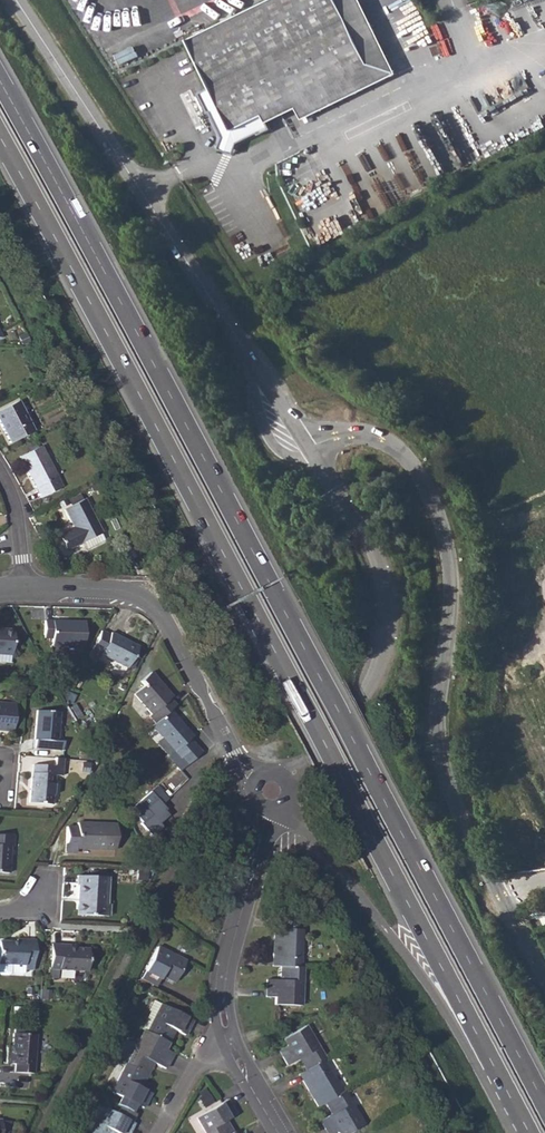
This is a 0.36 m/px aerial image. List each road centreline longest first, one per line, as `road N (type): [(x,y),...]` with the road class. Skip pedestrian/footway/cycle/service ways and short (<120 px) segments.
road 1 (trunk): [(544,1105),(0,81)]
road 2 (trunk): [(0,137),(503,1085)]
road 3 (residential): [(312,449),(355,434),(379,437),(410,457),(431,495),(451,592),(441,759),(544,980)]
road 4 (tertiary): [(21,0),(236,330)]
road 5 (tertiary): [(289,779),(358,701),(388,630),(381,567),(312,449)]
road 6 (trunk): [(286,806),(428,982),(480,1070),(503,1085)]
road 7 (tertiary): [(259,779),(236,755),(157,606),(117,591),(26,589)]
road 8 (residential): [(229,1041),(228,977),(268,810)]
road 9 (tertiary): [(236,330),(269,438),(293,458),(312,449)]
road 10 (tertiary): [(312,449),(236,330)]
road 11 (residential): [(0,470),(17,506),(26,589)]

